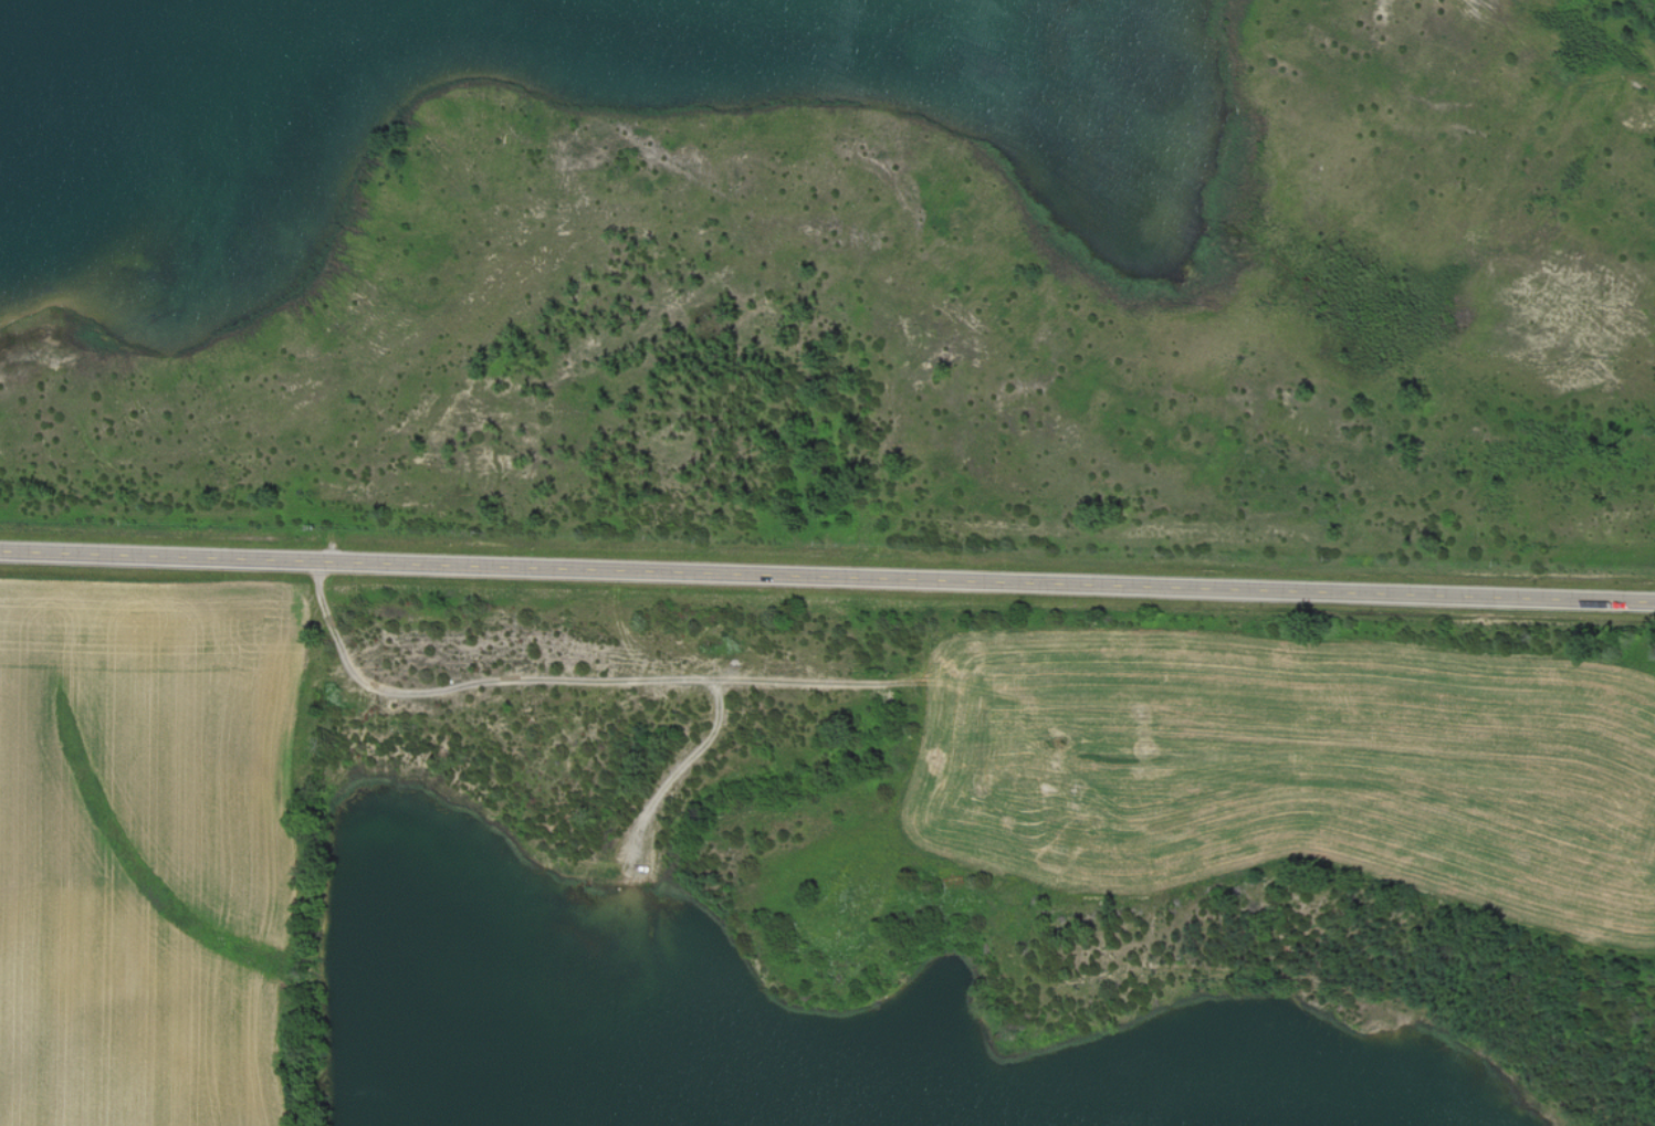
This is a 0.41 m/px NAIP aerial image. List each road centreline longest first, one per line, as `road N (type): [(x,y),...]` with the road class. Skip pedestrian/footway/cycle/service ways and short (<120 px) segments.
road 1 (primary): [(1654,601),(0,552)]

